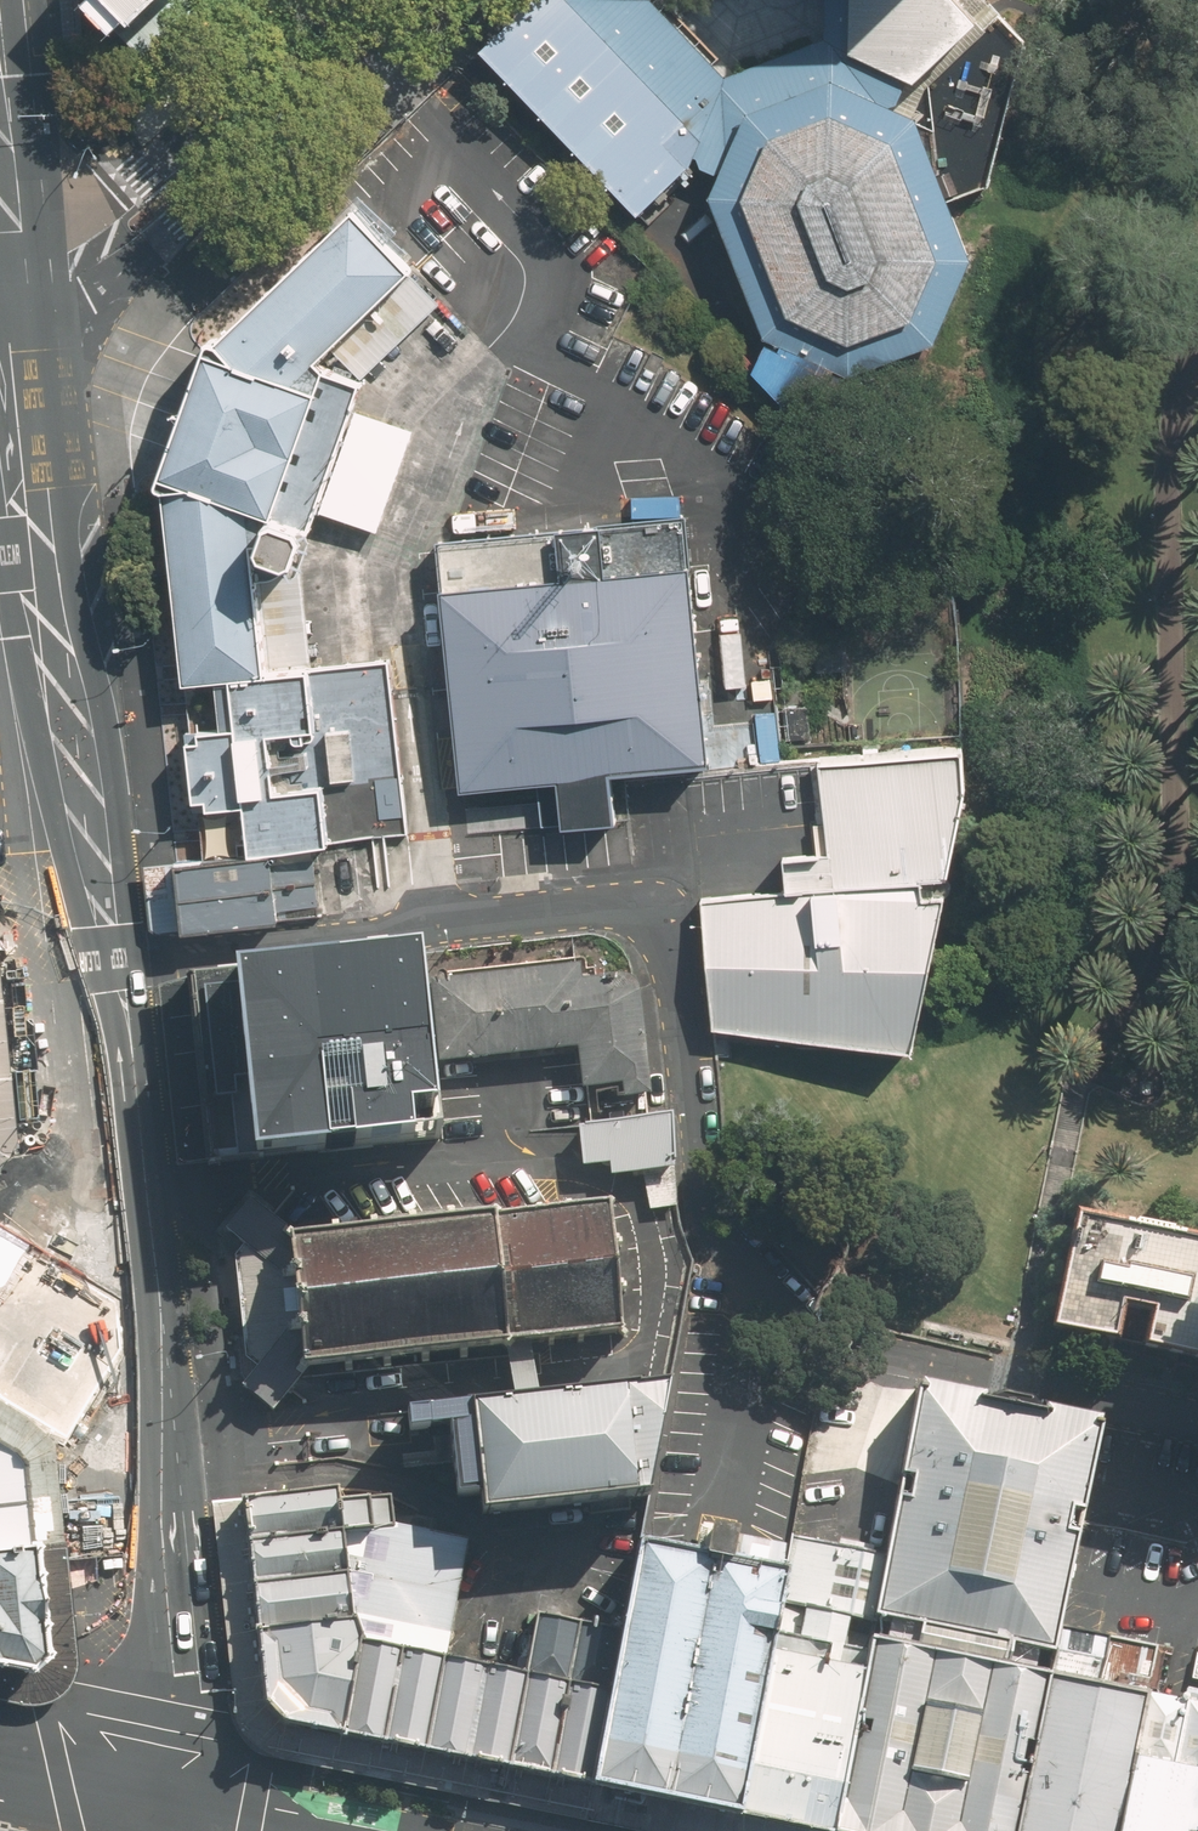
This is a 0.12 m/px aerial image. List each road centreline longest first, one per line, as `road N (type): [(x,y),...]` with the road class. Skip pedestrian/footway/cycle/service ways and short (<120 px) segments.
road 1 (residential): [(61,960),(372,938),(436,923),(637,906),(653,914),(674,948),(719,1242),(753,1302),(780,1330),(1197,1418)]
road 2 (secondary): [(167,1810),(131,1661),(61,960)]
road 3 (secondary): [(61,960),(59,789),(7,329)]
road 4 (tertiary): [(221,143),(172,211),(112,270),(7,329)]
road 5 (tertiary): [(0,208),(99,197),(221,143)]
road 6 (tertiary): [(221,143),(366,0)]
road 7 (secondary): [(0,1776),(167,1810)]

